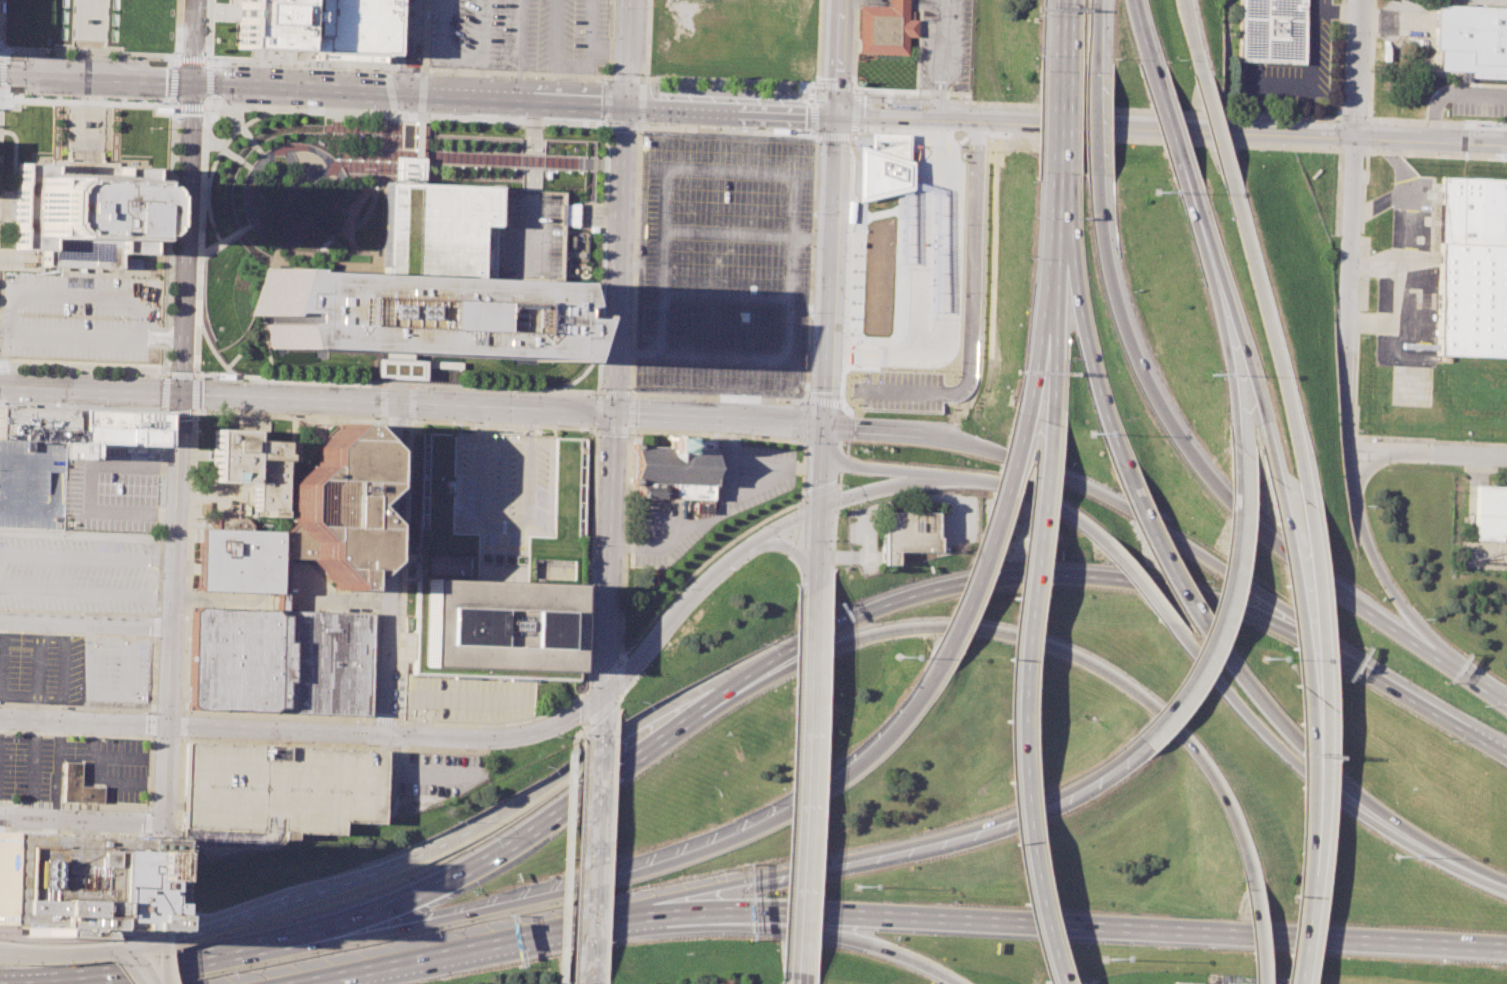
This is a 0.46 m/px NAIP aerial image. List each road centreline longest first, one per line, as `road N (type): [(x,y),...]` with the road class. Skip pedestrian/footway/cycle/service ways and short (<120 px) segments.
road 1 (secondary): [(0,721),(474,740),(534,732),(586,708),(740,553),(821,509)]
road 2 (motorway): [(774,912),(1506,947)]
road 3 (motorway): [(1357,663),(1161,584),(1005,577),(909,596),(839,625),(685,725)]
road 4 (motorway): [(930,685),(846,779),(658,870),(532,904),(279,942)]
road 5 (motorway): [(1251,892),(1226,810),(1197,759),(1143,698),(1043,643),(926,627),(852,643),(685,725)]
road 6 (motorway): [(1049,425),(1027,606),(1019,776),(1057,983)]
road 7 (tertiary): [(967,117),(1506,141)]
road 8 (motorway): [(657,911),(988,822),(1073,787),(1137,737)]
road 9 (motorway): [(305,983),(657,911),(774,912)]
road 10 (motorway): [(1357,663),(1193,546),(1089,485),(953,441)]
road 11 (motorway): [(685,725),(526,839),(446,882),(279,942)]
road 12 (tertiary): [(1346,450),(1360,0)]
road 13 (tertiary): [(191,84),(629,100)]
road 14 (secondary): [(613,413),(180,392)]
road 15 (secondary): [(164,824),(180,392)]
road 16 (motorway): [(1270,538),(1180,442),(1134,359),(1105,265),(1094,175)]
road 17 (motorway): [(1311,878),(1304,674),(1277,482)]
road 18 (secondary): [(816,592),(800,973)]
road 19 (motorway): [(1311,878),(1321,673),(1305,504)]
road 20 (motorway): [(1171,620),(1286,758),(1370,823),(1417,845)]
road 21 (motorway): [(1305,504),(1272,341),(1226,176)]
road 22 (residential): [(396,402),(390,737)]
road 23 (secondary): [(602,735),(613,413)]
road 24 (motorway): [(1137,737),(1185,685),(1222,590),(1235,449)]
road 25 (secondary): [(835,111),(824,425)]
road 26 (secondary): [(613,413),(629,100)]
road 27 (motorway): [(752,677),(651,722),(479,829)]
road 28 (secondary): [(180,392),(191,84)]
road 29 (motorway): [(1213,636),(1279,717),(1417,845)]
road 30 (motorway): [(1024,413),(993,538),(930,685)]
road 31 (motorway): [(479,829),(371,875),(213,926)]
road 32 (motorway): [(279,942),(53,978),(0,978)]
road 33 (motorway): [(1060,225),(1083,337),(1125,466)]
road 34 (secondary): [(594,983),(602,735)]
road 35 (motorway): [(1444,663),(1380,571),(1346,450)]
road 36 (motorway): [(1277,482),(1214,257)]
road 37 (motorway): [(1444,663),(1270,538)]
road 38 (tertiary): [(629,100),(835,111)]
road 39 (motorway): [(774,912),(922,962),(955,983)]
road 40 (motorway): [(1235,449),(1214,257)]
road 41 (motorway): [(1125,466),(1157,541),(1213,636)]
road 42 (tertiary): [(0,74),(191,84)]
road 43 (motorway): [(934,475),(1023,487),(1057,501),(1105,539)]
road 44 (secondary): [(180,392),(0,387)]
road 45 (motorway): [(1506,757),(1357,663)]
road 46 (residential): [(0,621),(171,627)]
road 47 (secondary): [(824,425),(816,592)]
road 48 (residential): [(0,818),(164,824)]
road 49 (secondary): [(162,941),(52,955),(0,952)]
road 50 (residential): [(1346,450),(1506,457)]
road 51 (secondary): [(824,425),(686,417)]
road 52 (motorway): [(824,425),(841,461),(934,475)]
road 53 (tertiary): [(835,111),(967,117)]
road 54 (motorway): [(953,441),(824,425)]
road 55 (motorway): [(1189,179),(1146,61)]

